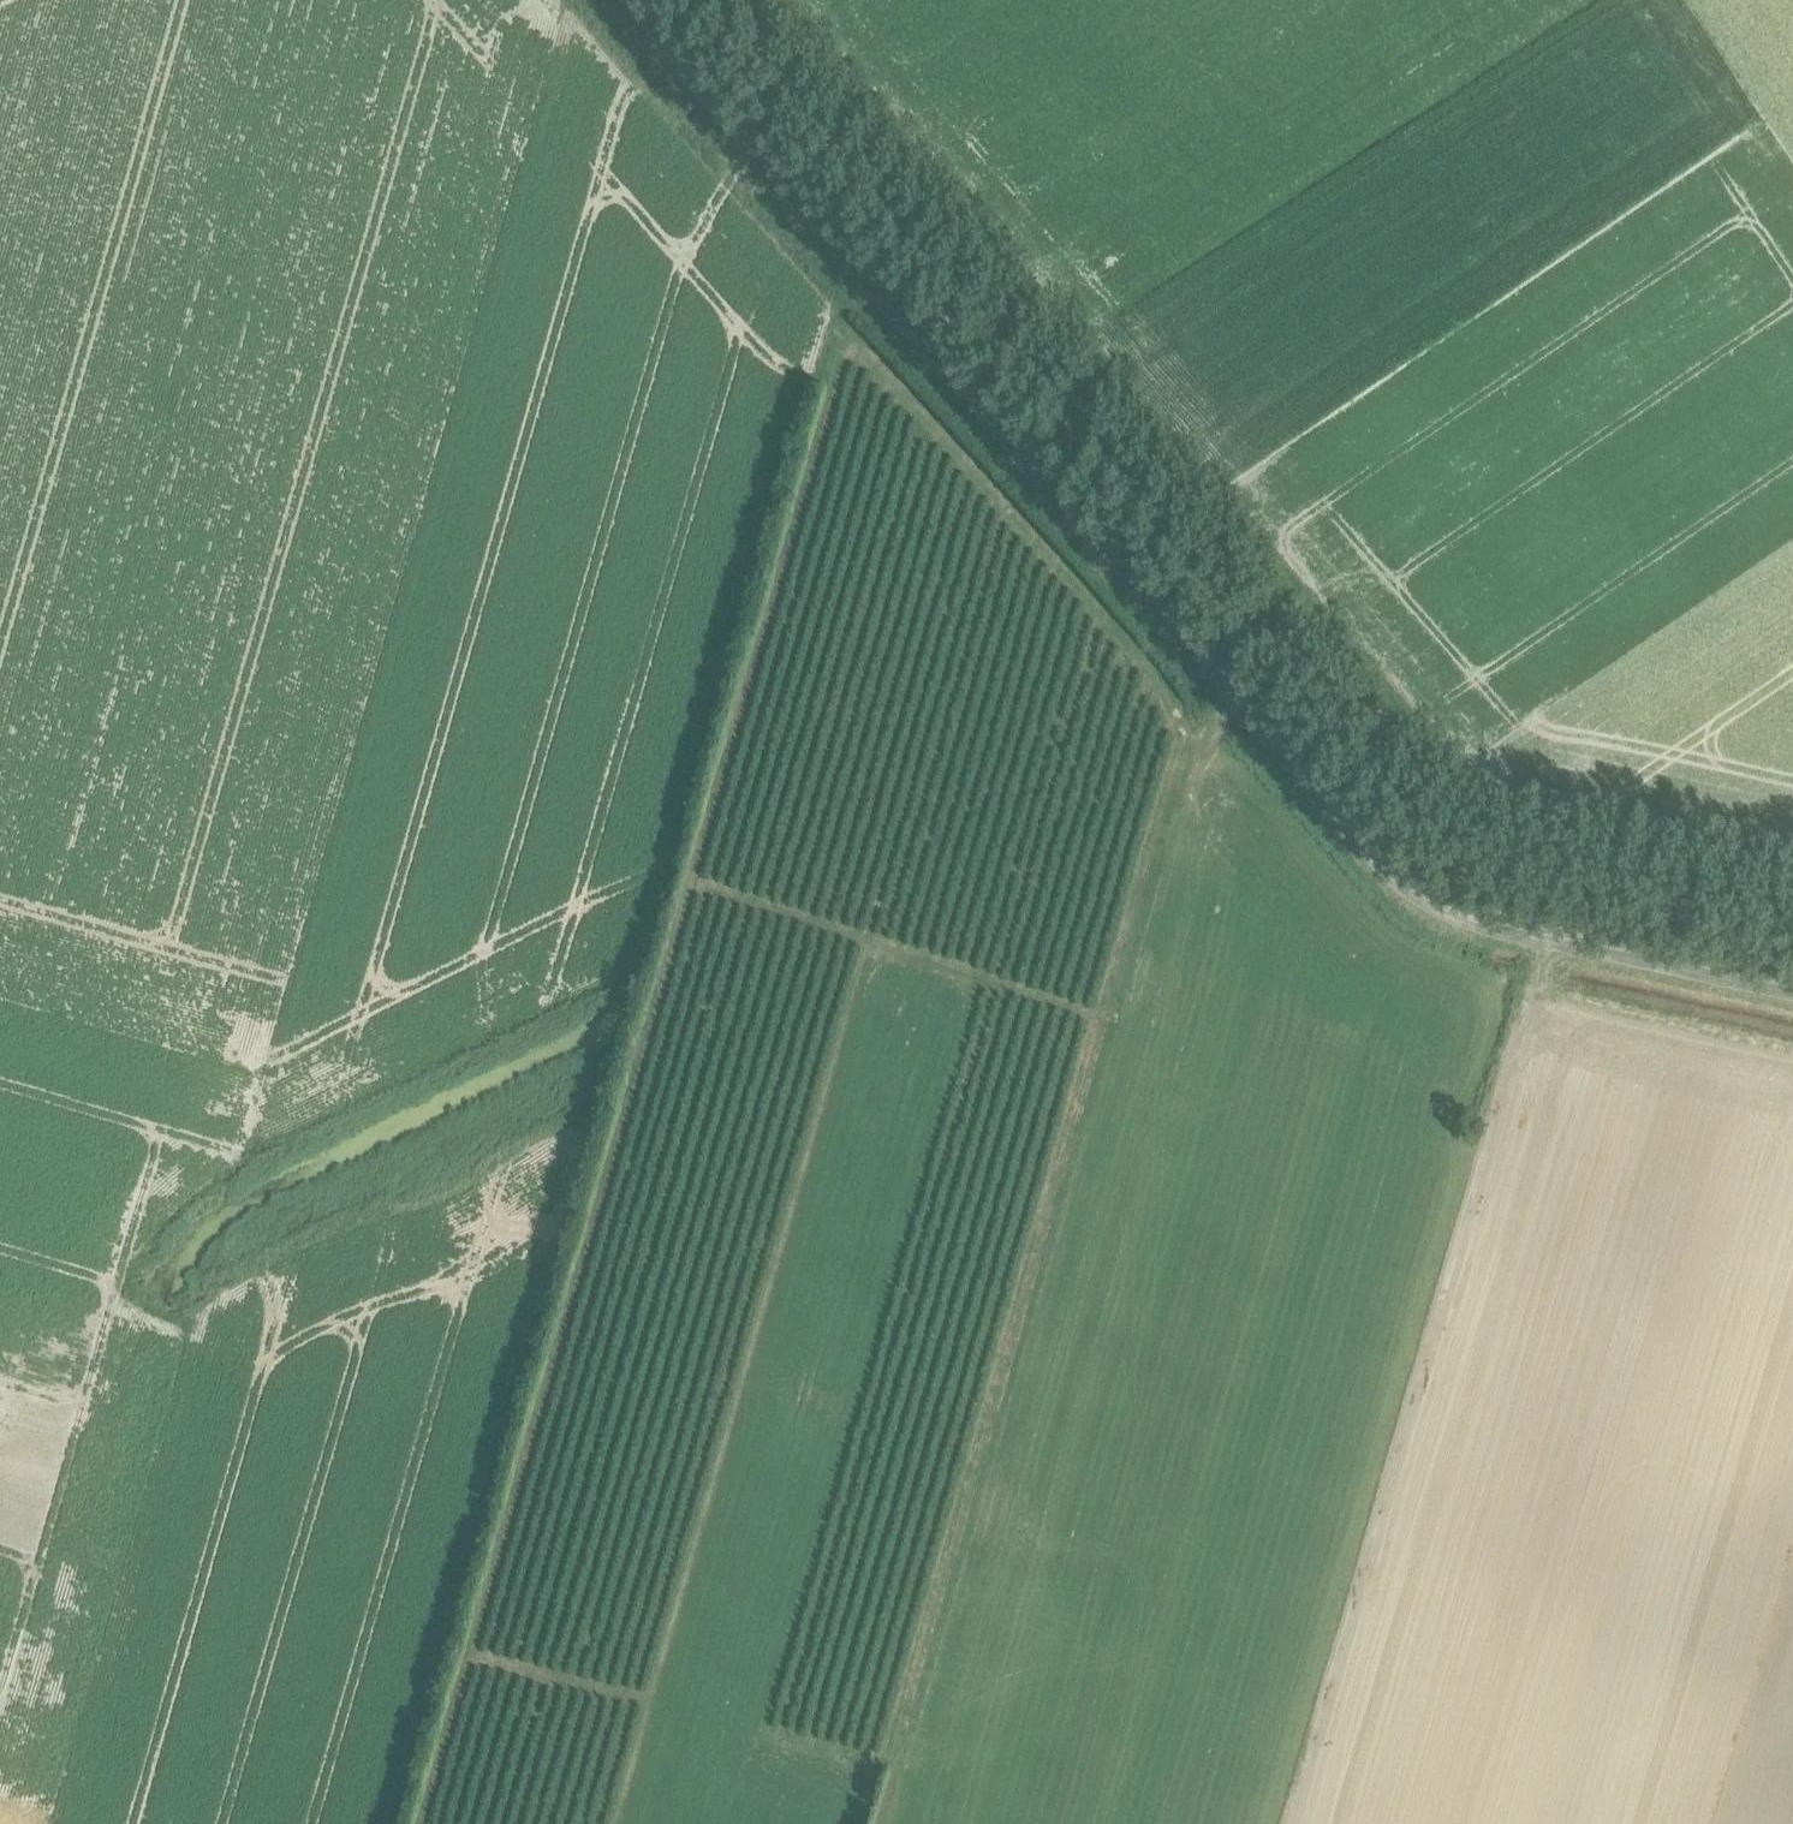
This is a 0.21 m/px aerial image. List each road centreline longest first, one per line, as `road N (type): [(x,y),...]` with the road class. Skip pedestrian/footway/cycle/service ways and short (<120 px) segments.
road 1 (track): [(618,0),(1369,854),(1434,911),(1491,931),(1792,994)]

